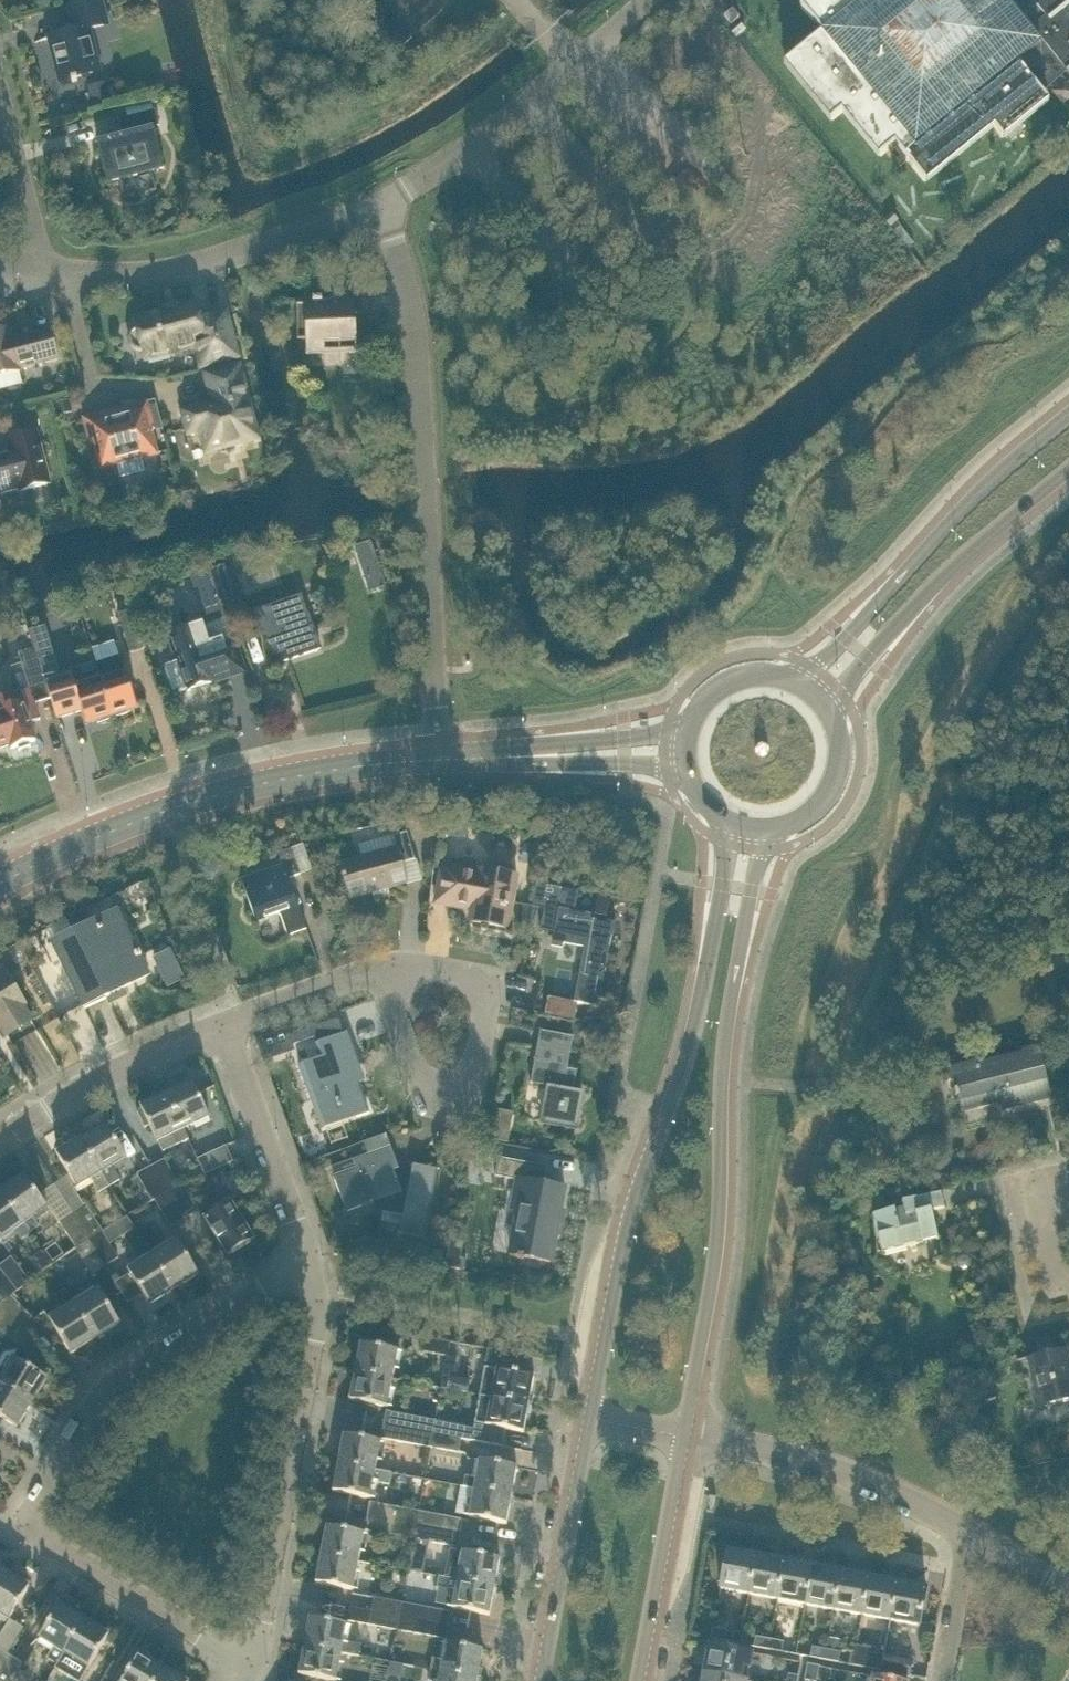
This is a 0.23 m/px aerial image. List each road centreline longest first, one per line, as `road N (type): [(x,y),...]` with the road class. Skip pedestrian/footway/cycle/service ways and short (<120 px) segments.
road 1 (residential): [(253,1665),(30,1524),(104,1391),(308,1261)]
road 2 (secondary): [(691,1438),(727,1225),(730,1023),(768,830)]
road 3 (secondary): [(730,823),(705,981),(628,1231),(587,1418)]
road 4 (unclassified): [(434,759),(416,424),(389,210)]
road 5 (tertiary): [(0,885),(170,810),(268,783),(434,759)]
road 6 (residential): [(253,1665),(311,1356),(315,1289),(308,1261)]
road 7 (secondary): [(1068,415),(800,684)]
road 8 (residential): [(386,966),(428,1094),(466,1102),(491,978),(434,967)]
road 9 (secondary): [(831,713),(928,596),(1068,469)]
road 10 (unclassified): [(389,210),(650,0)]
road 11 (residential): [(86,279),(178,275),(389,210)]
road 12 (residential): [(973,1531),(847,1473),(691,1438)]
road 13 (secondary): [(587,1418),(537,1680)]
road 14 (residential): [(308,1261),(220,1022)]
road 15 (residential): [(0,1143),(107,1077),(220,1022)]
road 16 (secondary): [(646,1680),(691,1438)]
road 17 (residential): [(86,279),(76,294),(78,315),(96,387),(114,396),(179,391)]
road 18 (tertiary): [(691,729),(502,756)]
road 19 (tertiary): [(502,756),(668,766),(690,775)]
road 20 (residential): [(220,1022),(386,966)]
road 21 (residential): [(44,271),(0,119)]
road 22 (secondary): [(768,830),(790,826),(826,799),(842,757),(831,713)]
road 23 (residential): [(942,1680),(973,1531)]
road 24 (secondary): [(800,684),(742,679),(708,699),(691,729)]

